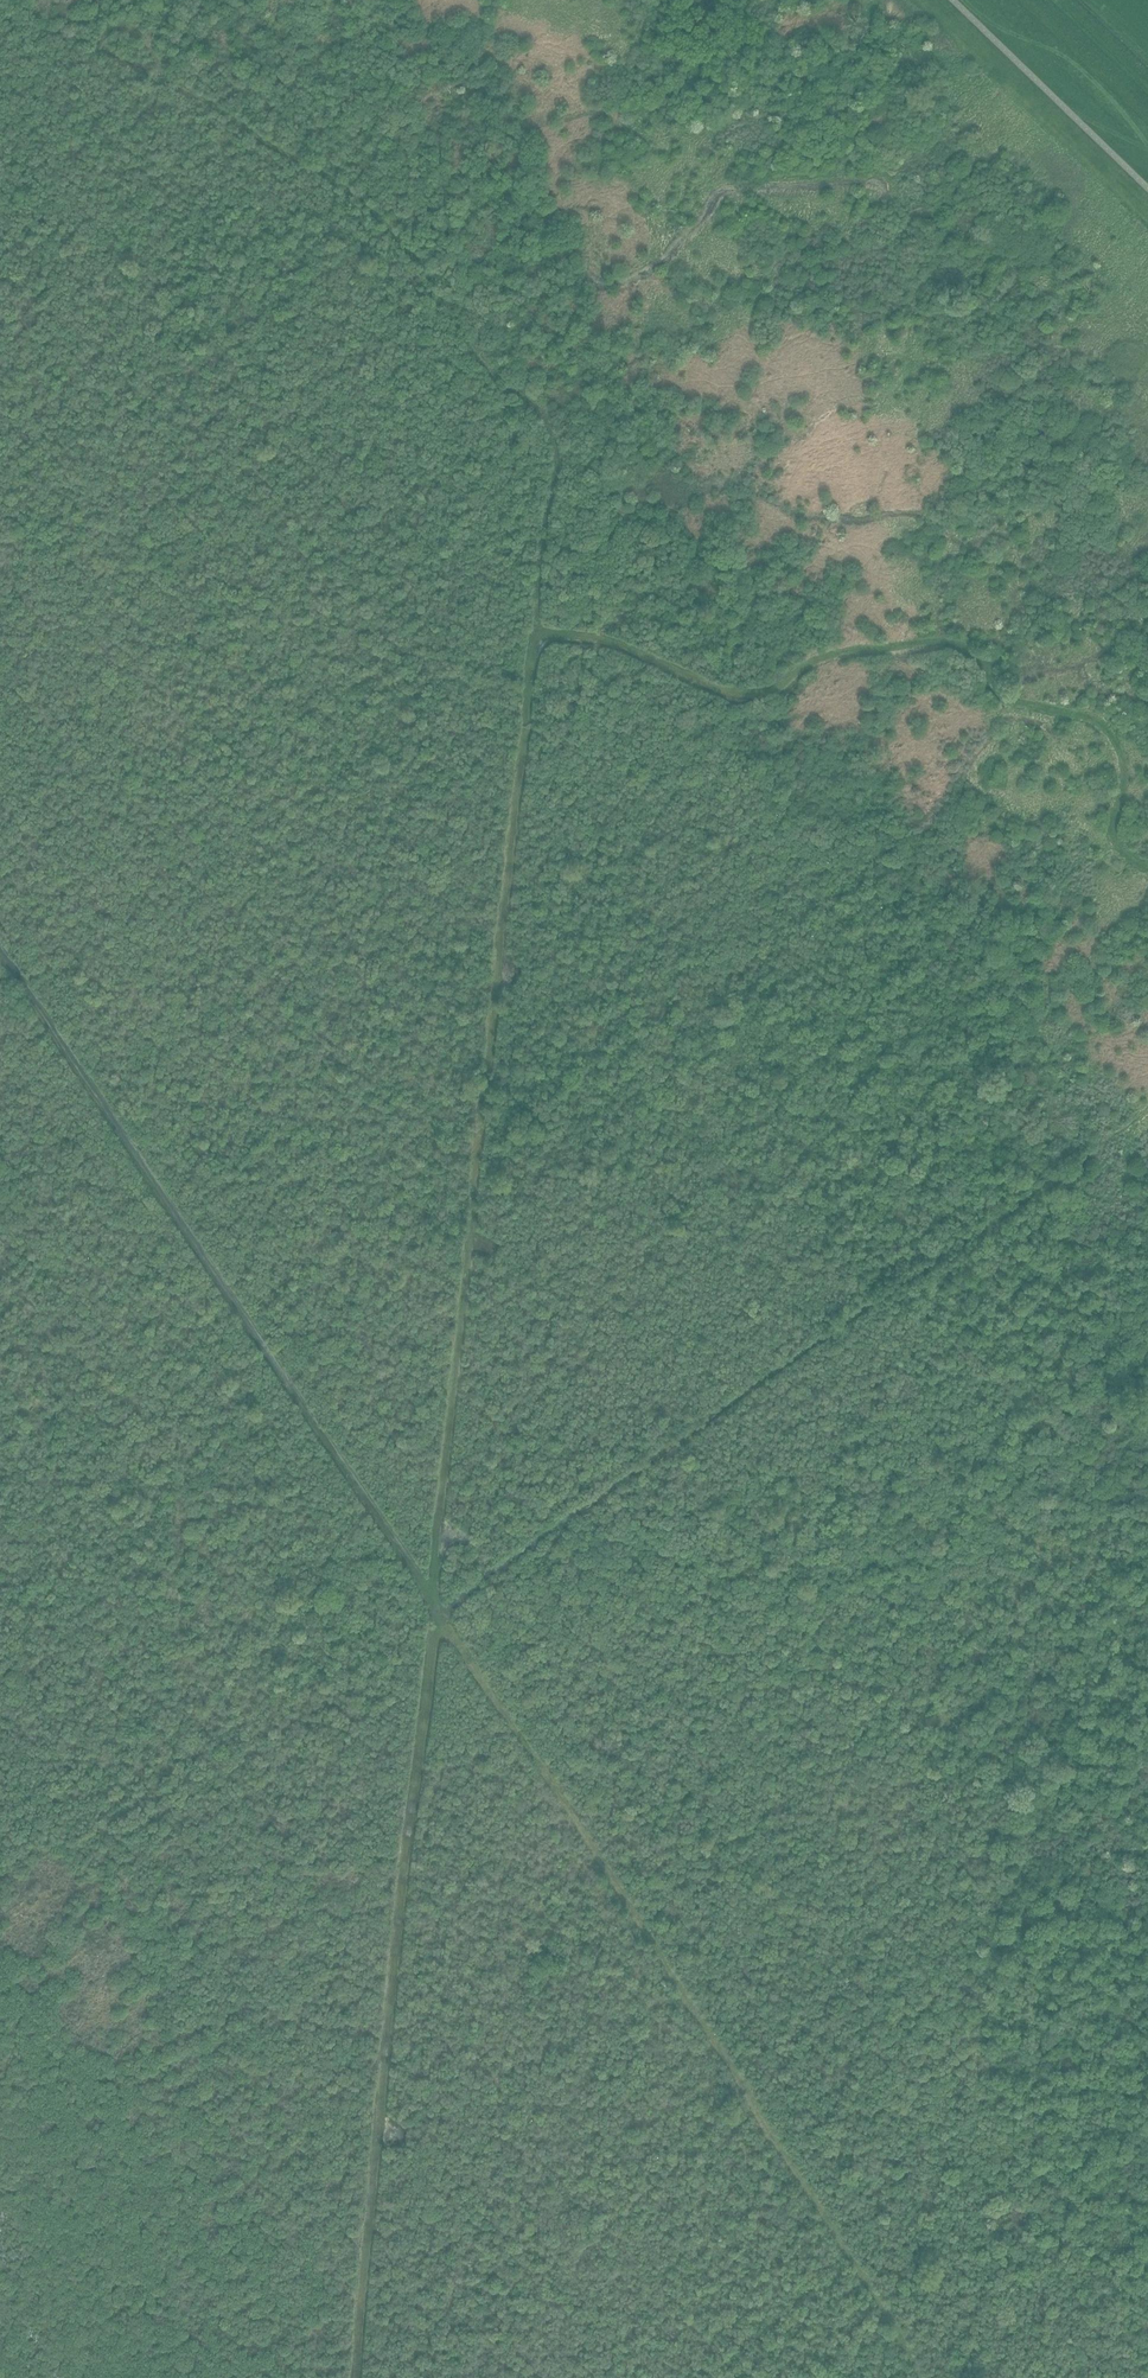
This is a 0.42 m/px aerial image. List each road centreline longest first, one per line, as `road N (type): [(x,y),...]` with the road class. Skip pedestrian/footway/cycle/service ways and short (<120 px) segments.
road 1 (track): [(435,1609),(533,633)]
road 2 (track): [(924,2377),(435,1609)]
road 3 (track): [(533,633),(557,463),(546,426),(473,350),(372,211),(162,75),(111,54),(104,38),(121,25),(143,38)]
road 4 (track): [(435,1609),(0,950)]
road 5 (track): [(1147,868),(1120,848),(1113,833),(1124,765),(1112,733),(1073,712),(1009,700),(949,649),(827,655),(754,694),(697,679),(620,643),(533,633)]
road 6 (track): [(356,2377),(435,1609)]

